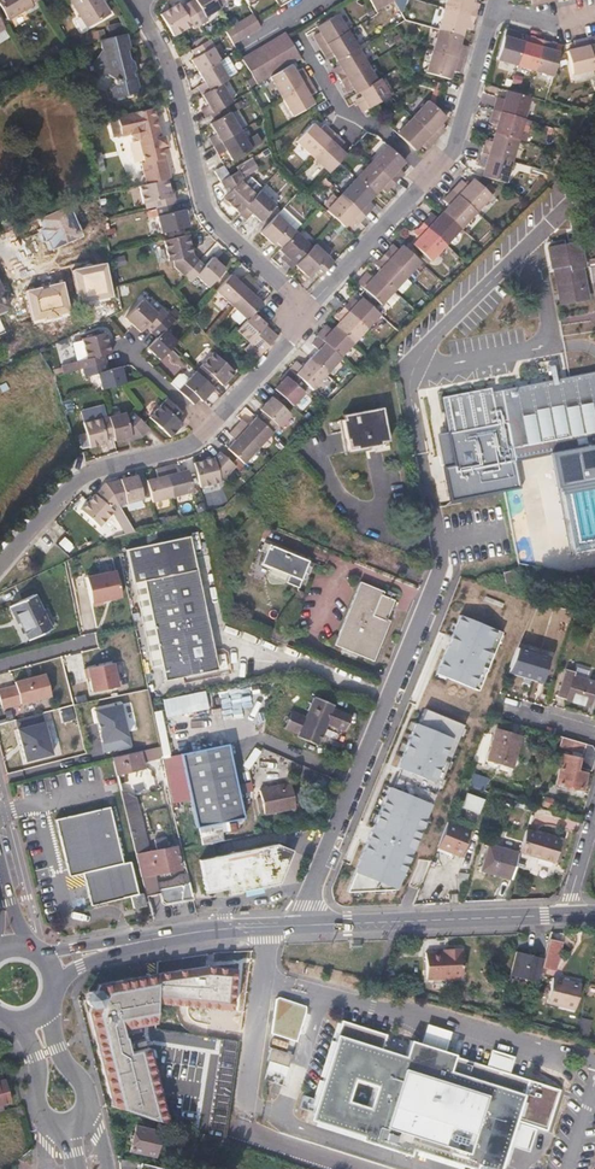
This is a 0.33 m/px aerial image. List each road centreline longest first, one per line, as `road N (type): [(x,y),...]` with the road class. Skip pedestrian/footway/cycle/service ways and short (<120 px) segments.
road 1 (residential): [(441,576),(306,925)]
road 2 (residential): [(137,4),(173,72),(198,184),(219,227),(315,317)]
road 3 (secondary): [(570,914),(306,925)]
road 4 (residential): [(209,430),(190,448),(83,479),(0,569)]
road 5 (residential): [(302,45),(358,139),(375,122),(431,173)]
road 6 (secondary): [(306,925),(120,946)]
road 7 (residential): [(431,173),(315,317)]
road 8 (residential): [(500,9),(462,123),(431,173)]
road 9 (residential): [(315,317),(209,430)]

